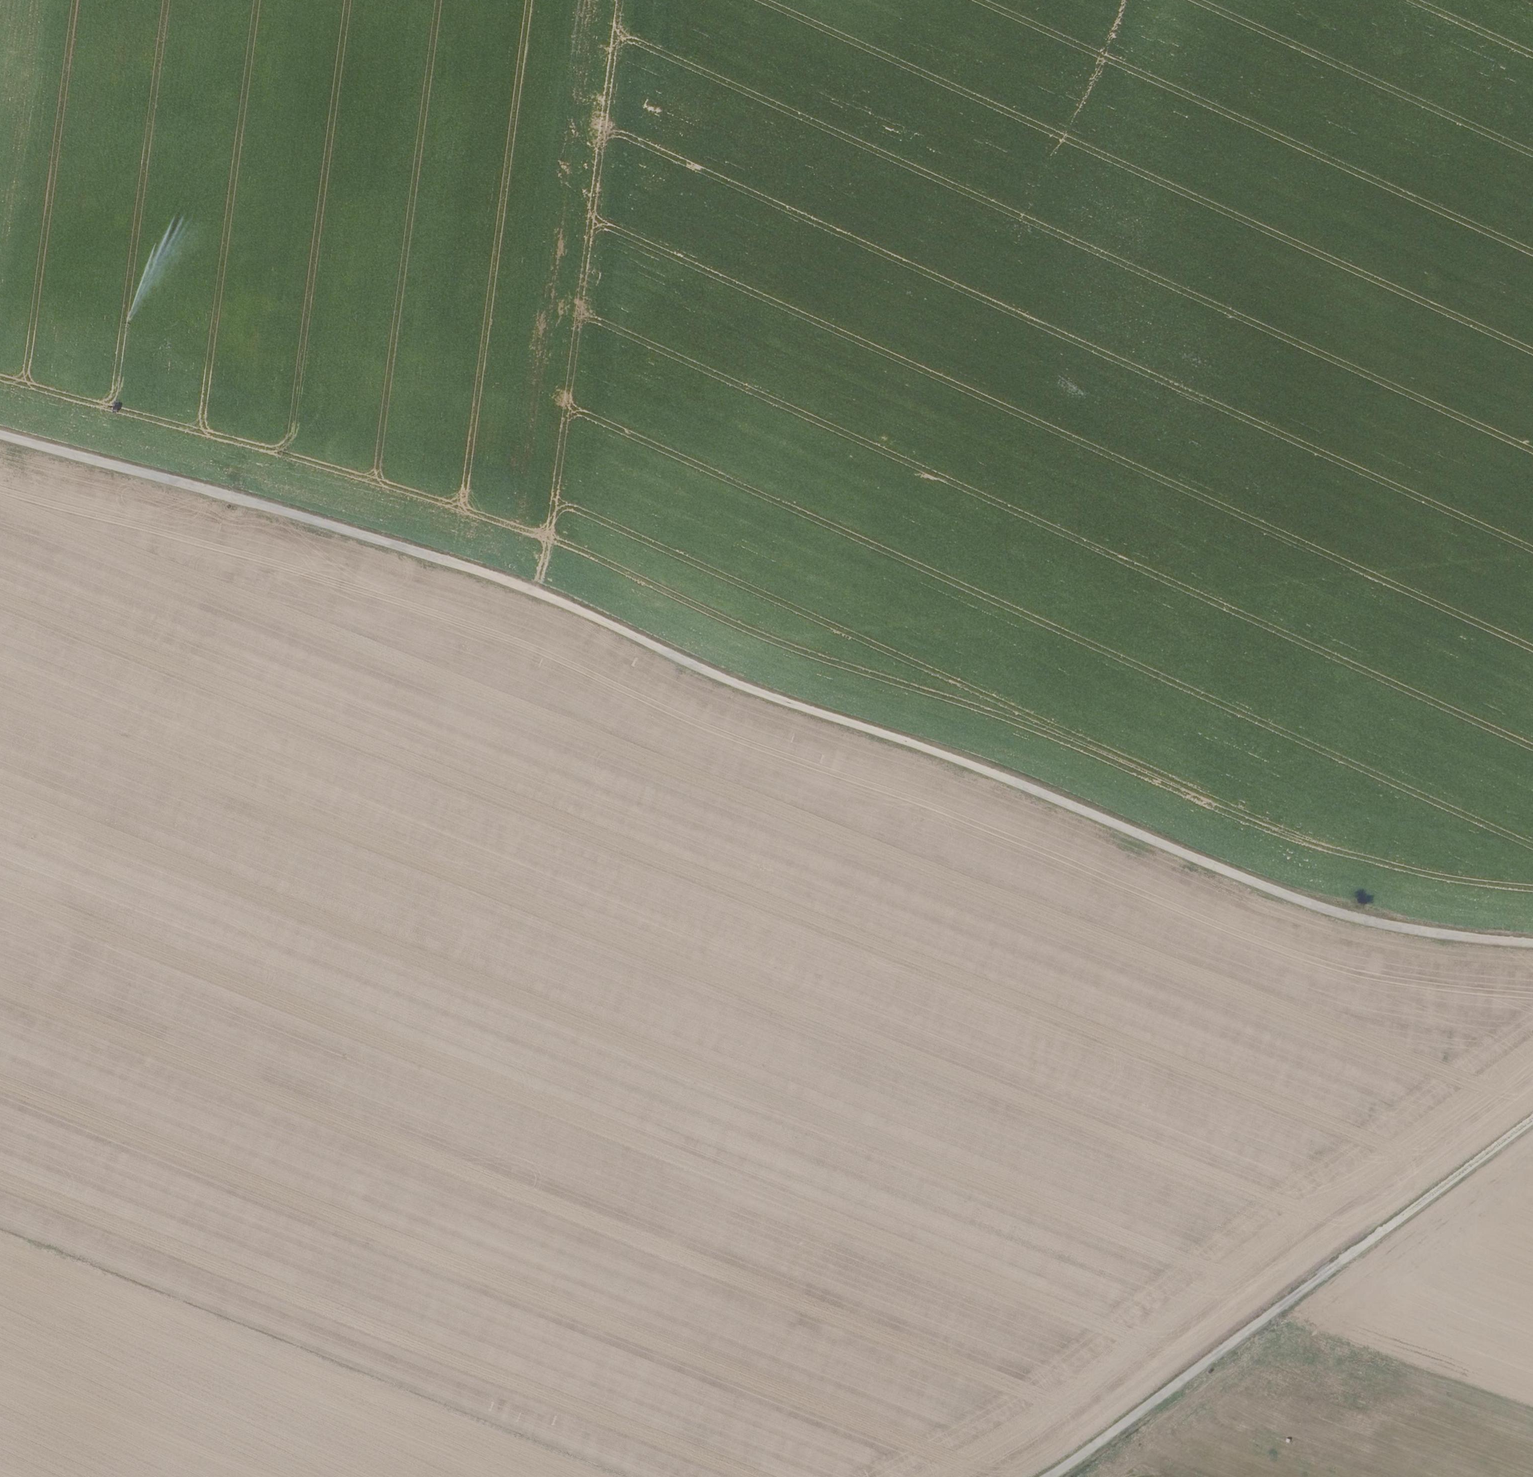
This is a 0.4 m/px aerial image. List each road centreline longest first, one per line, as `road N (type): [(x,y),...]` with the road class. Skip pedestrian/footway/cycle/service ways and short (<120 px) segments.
road 1 (track): [(1532,946),(1387,930),(1280,895),(495,573),(0,433)]
road 2 (track): [(1047,1476),(1532,1115)]

